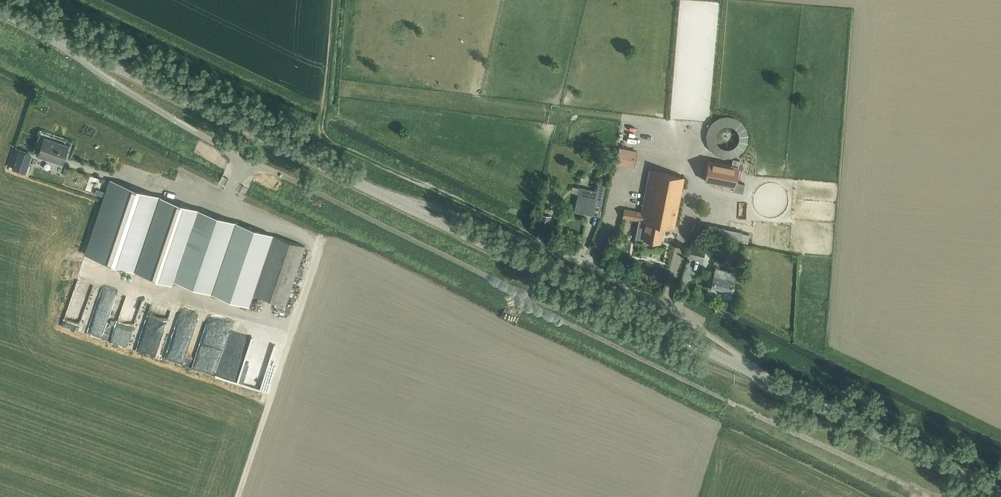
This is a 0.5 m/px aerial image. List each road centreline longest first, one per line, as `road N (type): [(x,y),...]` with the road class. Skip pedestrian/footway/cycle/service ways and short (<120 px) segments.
road 1 (residential): [(771,385),(515,291),(194,131),(70,45)]
road 2 (tertiary): [(771,385),(70,45)]
road 3 (track): [(932,496),(515,291)]
road 4 (track): [(589,266),(359,155),(323,129),(333,0)]
road 5 (tertiary): [(1000,494),(771,385)]
road 6 (track): [(238,496),(292,333)]

